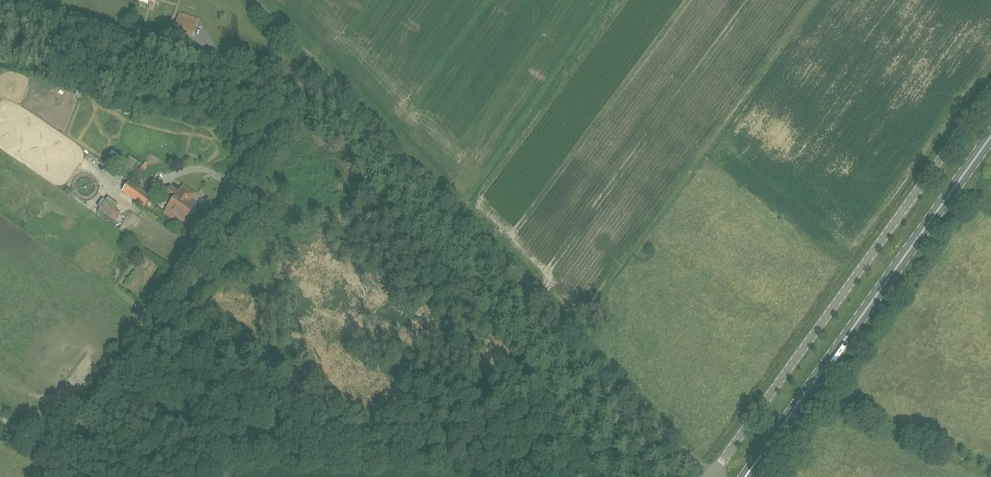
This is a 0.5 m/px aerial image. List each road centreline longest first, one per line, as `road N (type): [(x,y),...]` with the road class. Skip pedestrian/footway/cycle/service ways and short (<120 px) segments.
road 1 (unclassified): [(711,475),(318,67)]
road 2 (unclassified): [(47,476),(318,67)]
road 3 (unclassified): [(711,475),(869,257)]
road 4 (primary): [(745,476),(893,276)]
road 5 (unclassified): [(869,257),(990,89)]
road 6 (primary): [(893,276),(990,139)]

